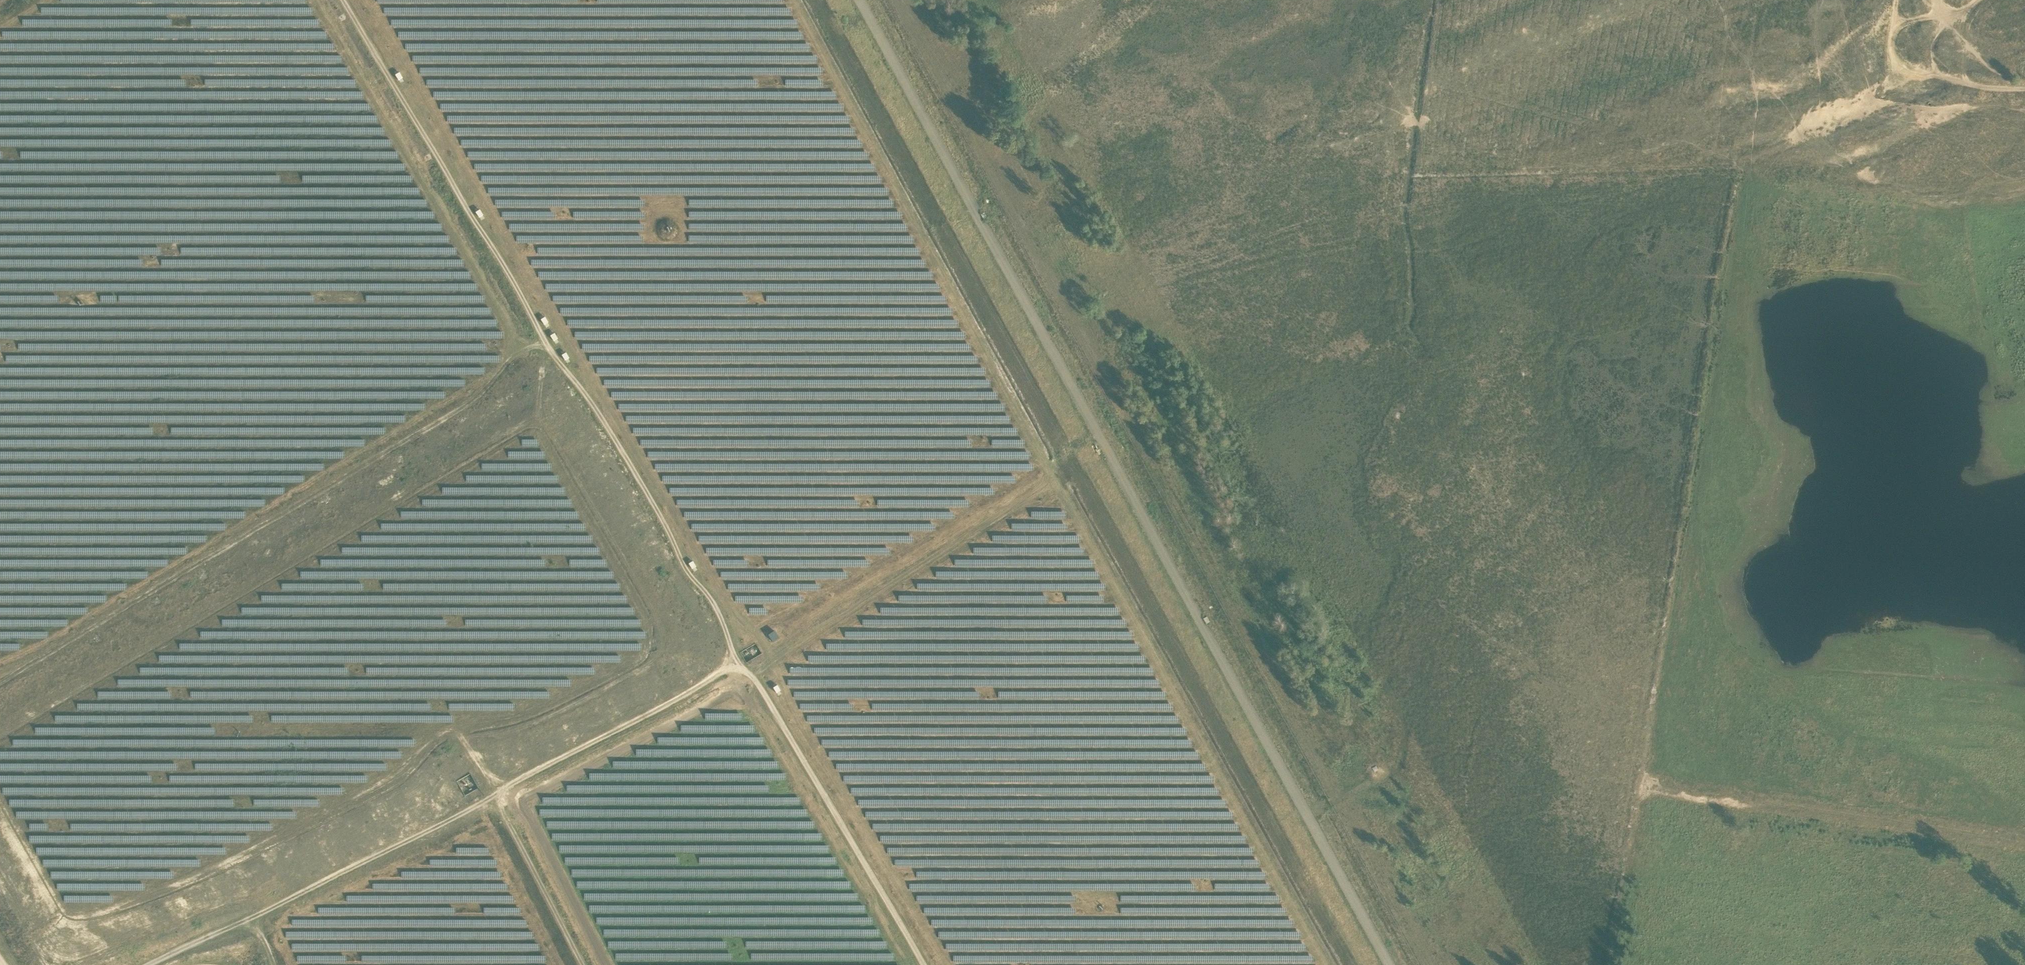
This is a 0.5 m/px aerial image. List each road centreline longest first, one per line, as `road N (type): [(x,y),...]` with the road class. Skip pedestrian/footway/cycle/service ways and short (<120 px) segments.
road 1 (track): [(859,0),(1389,964)]
road 2 (track): [(924,964),(756,685),(725,673),(244,924)]
road 3 (track): [(725,673),(736,658),(732,640),(343,0)]
road 4 (track): [(2024,85),(1954,80),(1937,68),(1933,46),(1945,18),(1976,0)]
road 5 (track): [(1898,0),(1892,43),(1902,67),(1954,80)]

